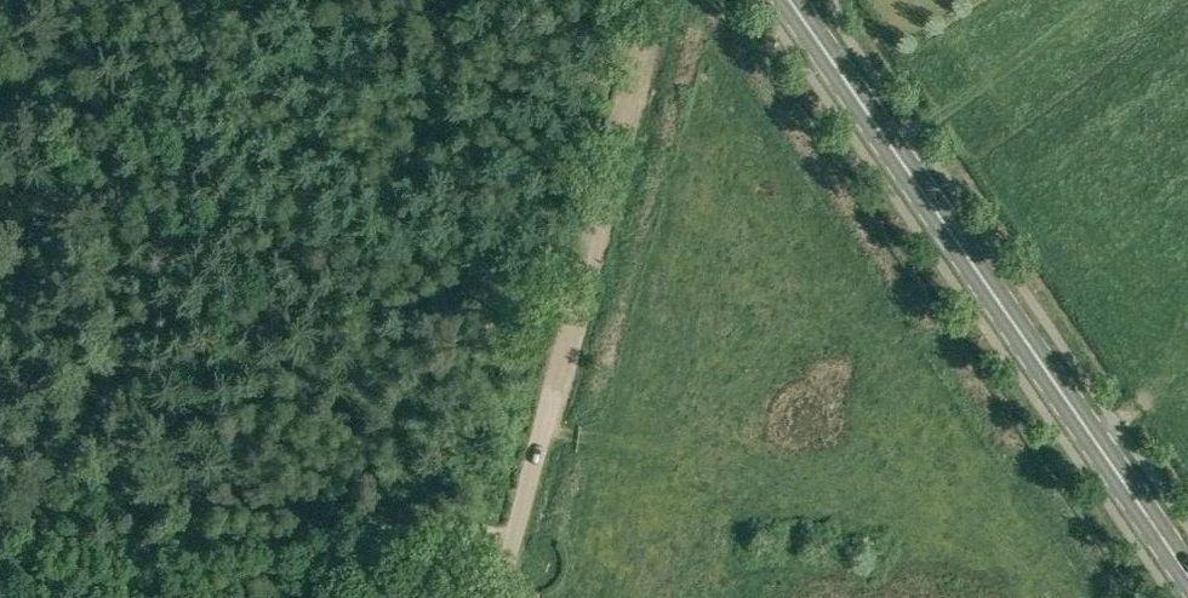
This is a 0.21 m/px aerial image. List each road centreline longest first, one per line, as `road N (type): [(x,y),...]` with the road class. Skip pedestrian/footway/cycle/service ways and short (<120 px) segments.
road 1 (secondary): [(1187,575),(789,0)]
road 2 (track): [(548,397),(651,9)]
road 3 (unclassified): [(494,597),(548,397)]

